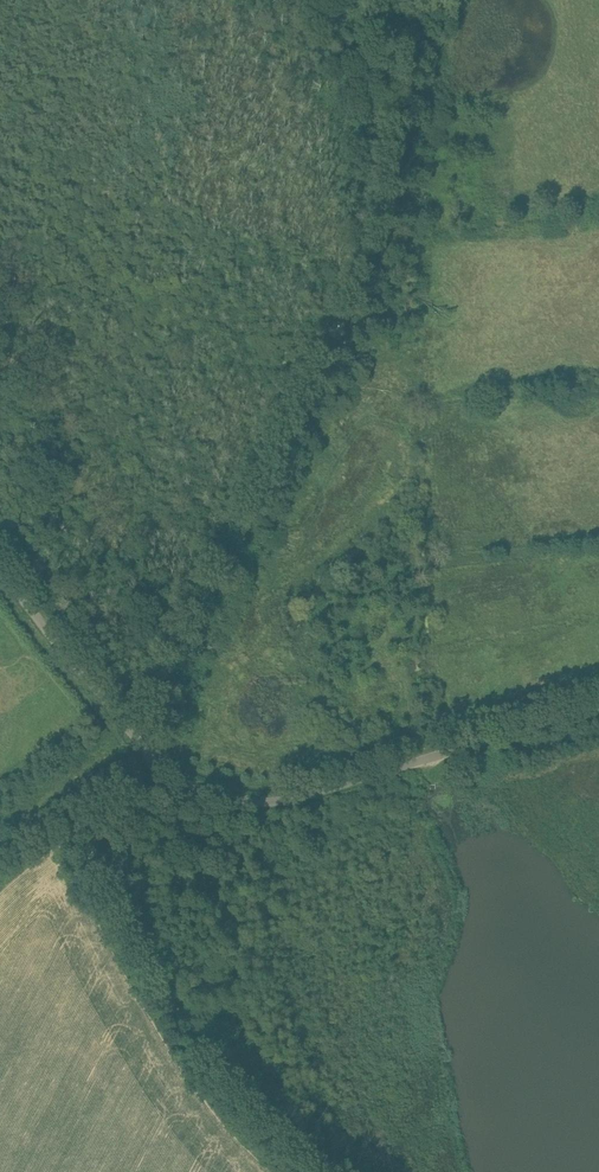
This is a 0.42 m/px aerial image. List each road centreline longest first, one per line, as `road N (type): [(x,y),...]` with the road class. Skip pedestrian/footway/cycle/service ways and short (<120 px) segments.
road 1 (unclassified): [(0,570),(153,746),(209,785),(281,792),(325,784),(598,700)]

